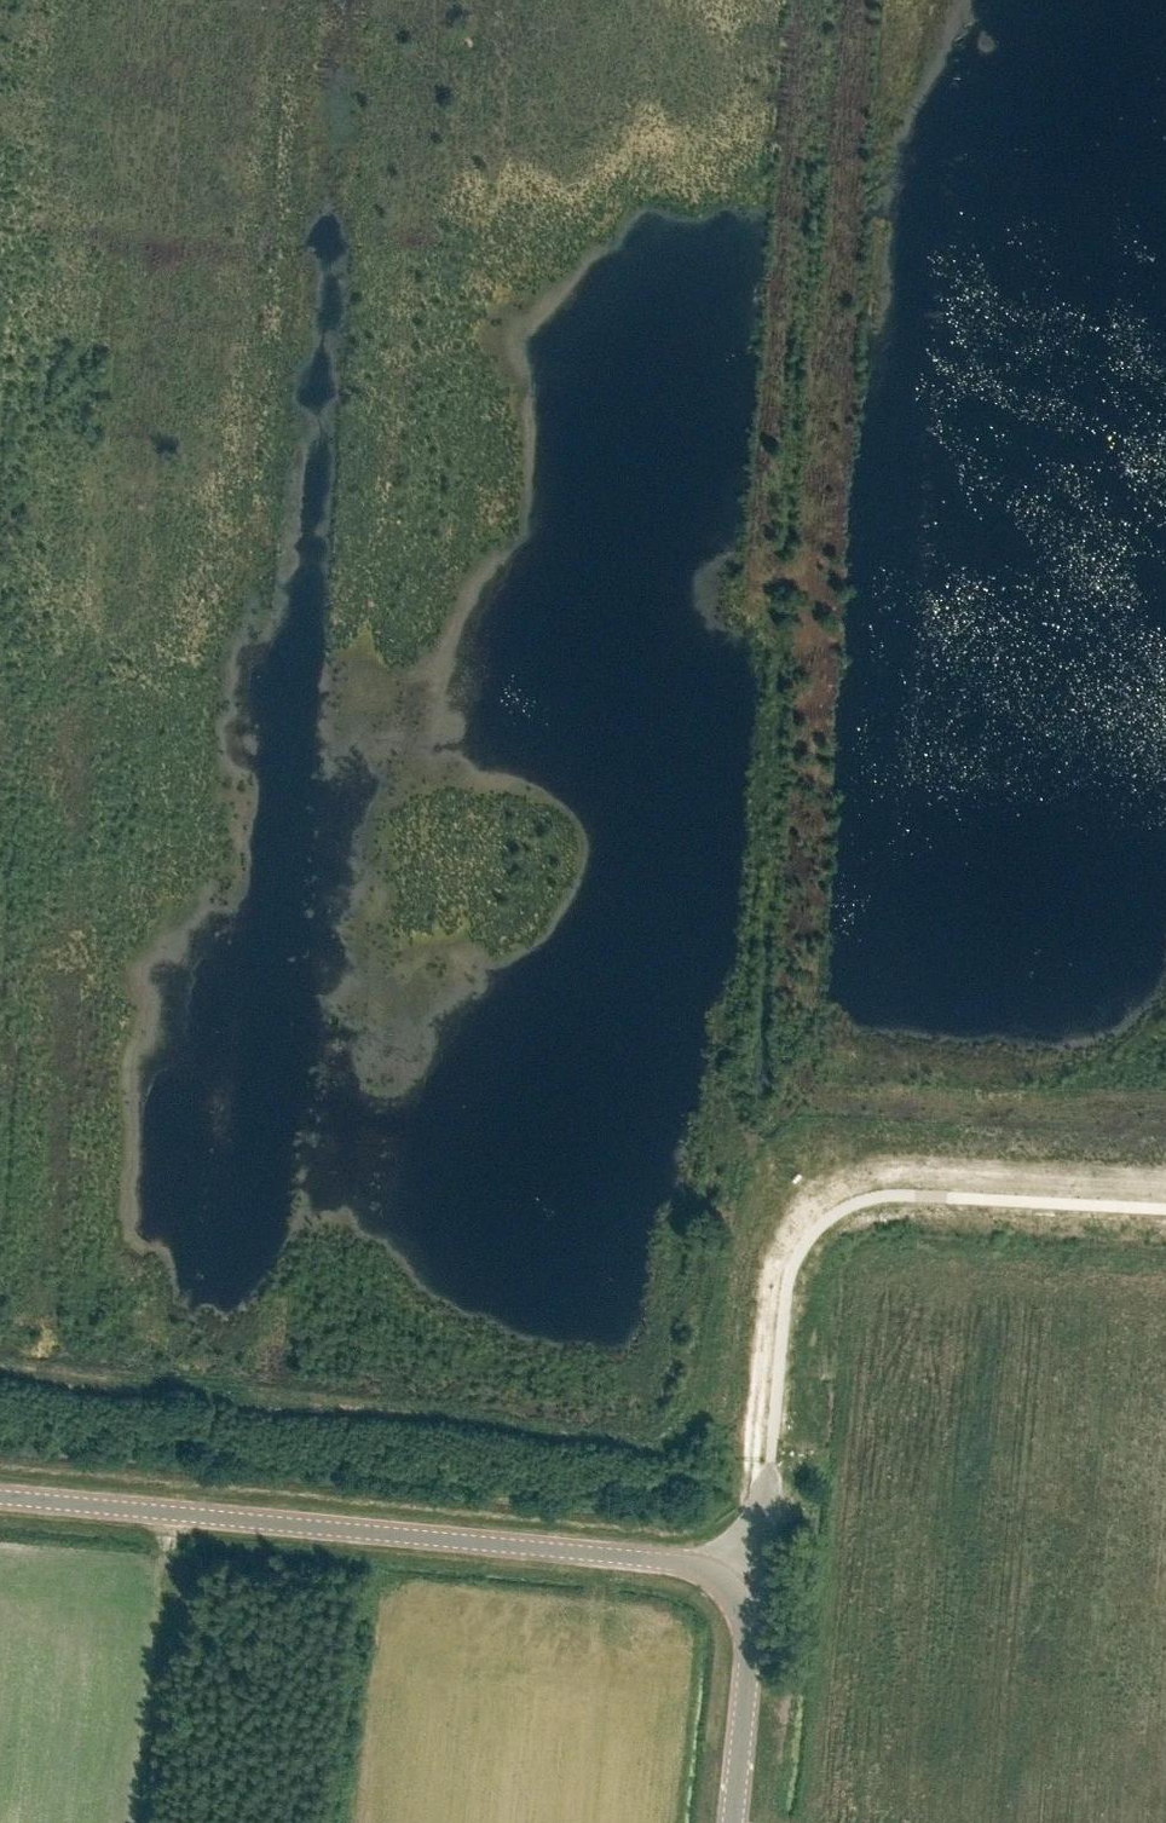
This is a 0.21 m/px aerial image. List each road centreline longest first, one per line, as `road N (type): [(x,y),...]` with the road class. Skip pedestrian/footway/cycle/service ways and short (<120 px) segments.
road 1 (unclassified): [(758,1570),(0,1498)]
road 2 (track): [(763,1477),(769,1285),(783,1242),(804,1211),(844,1184),(891,1173),(1165,1185)]
road 3 (unclassified): [(732,1822),(758,1570)]

